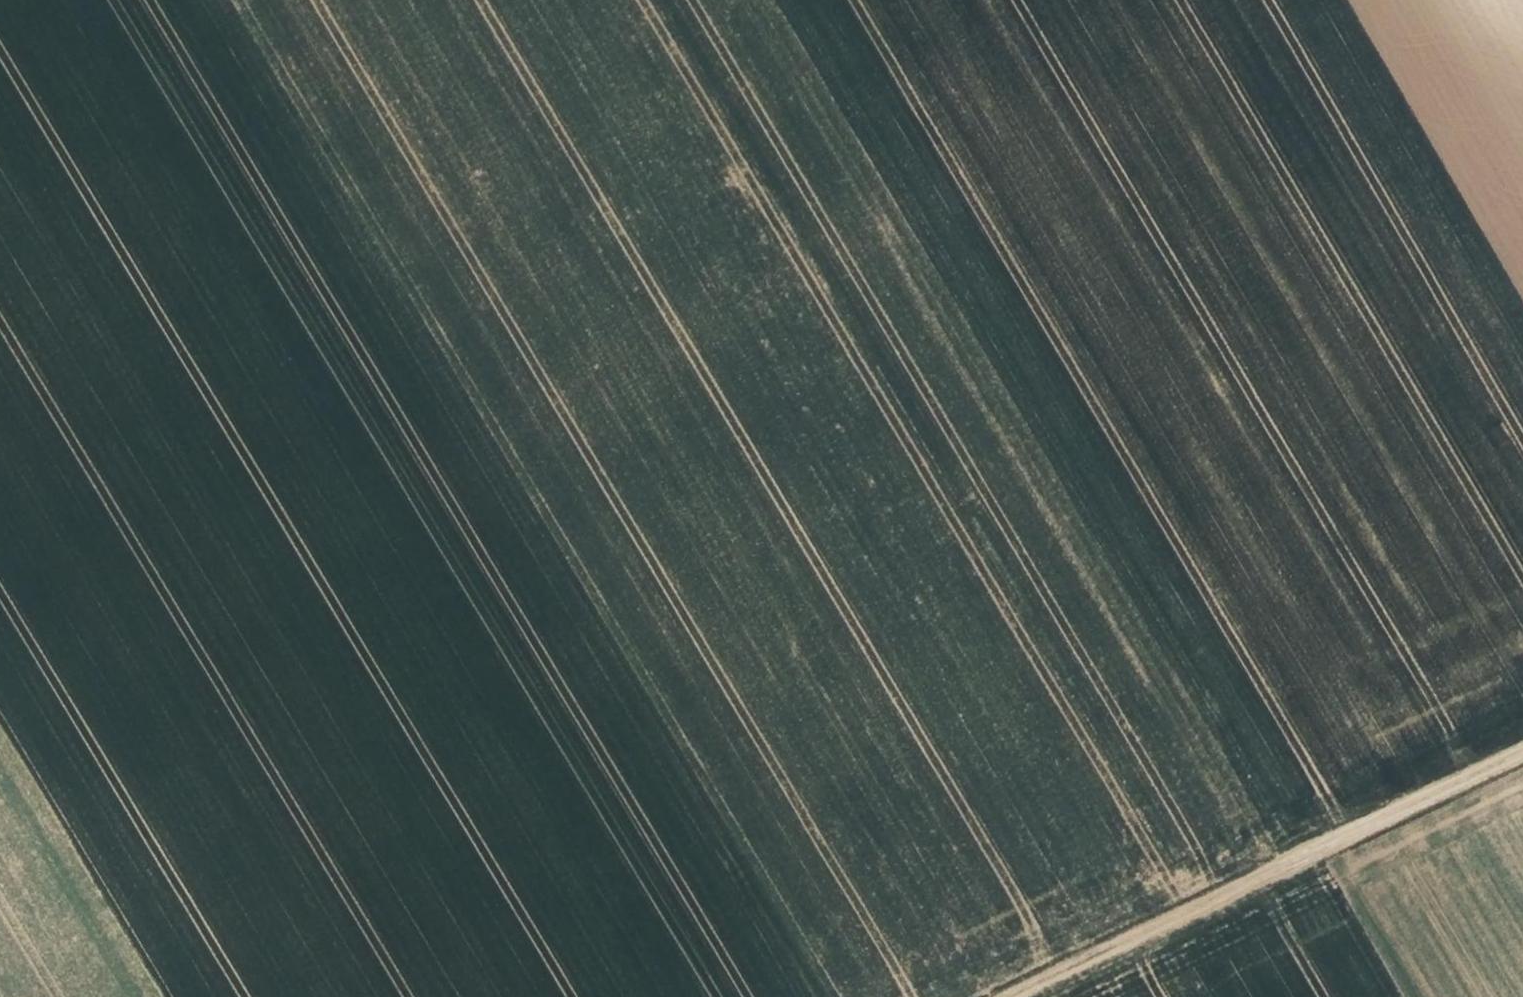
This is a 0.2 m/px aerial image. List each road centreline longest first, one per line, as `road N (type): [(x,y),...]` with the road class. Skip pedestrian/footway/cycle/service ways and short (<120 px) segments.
road 1 (track): [(1522,745),(991,996)]

